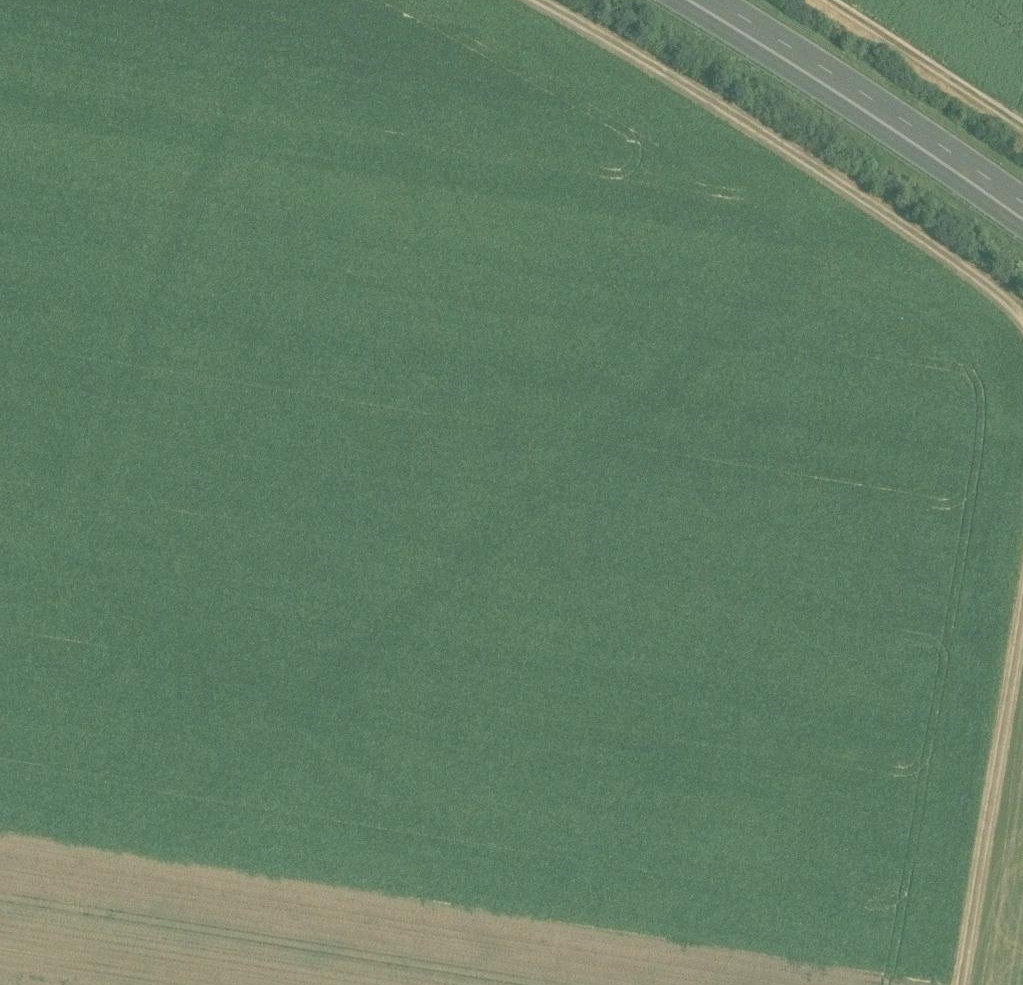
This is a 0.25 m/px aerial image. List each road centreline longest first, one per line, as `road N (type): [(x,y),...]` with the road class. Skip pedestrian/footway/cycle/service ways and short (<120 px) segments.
road 1 (track): [(528,0),(756,131),(1022,320)]
road 2 (trunk): [(698,0),(1022,212)]
road 3 (track): [(964,984),(1022,630)]
road 4 (track): [(825,0),(1022,128)]

